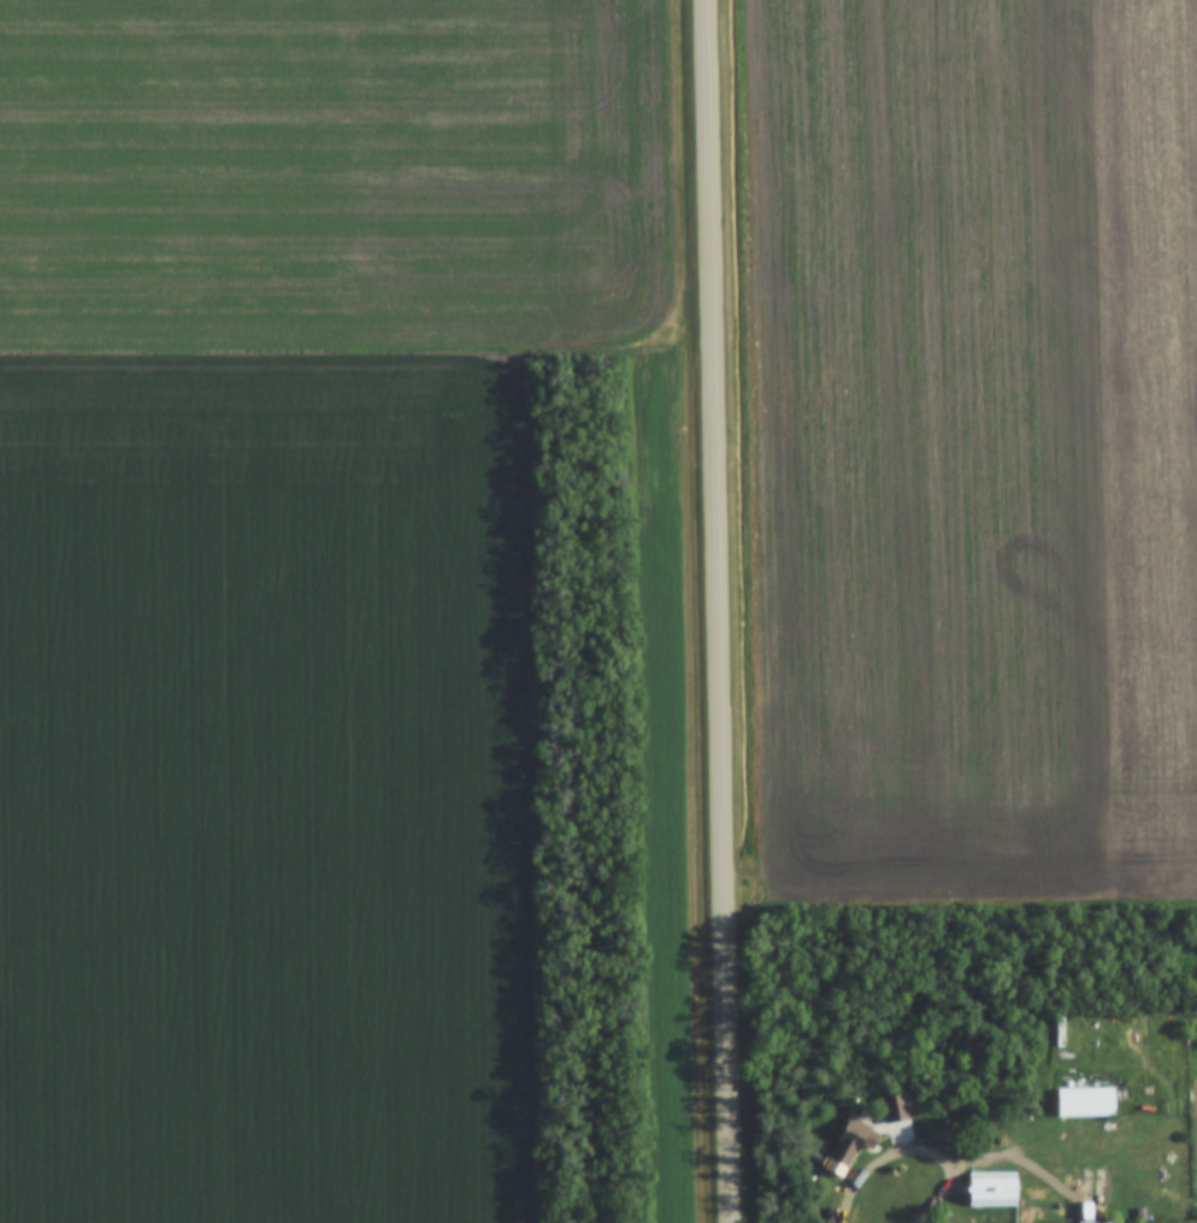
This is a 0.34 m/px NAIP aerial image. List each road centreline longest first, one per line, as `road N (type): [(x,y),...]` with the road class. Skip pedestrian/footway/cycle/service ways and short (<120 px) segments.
road 1 (tertiary): [(736,1222),(709,0)]

